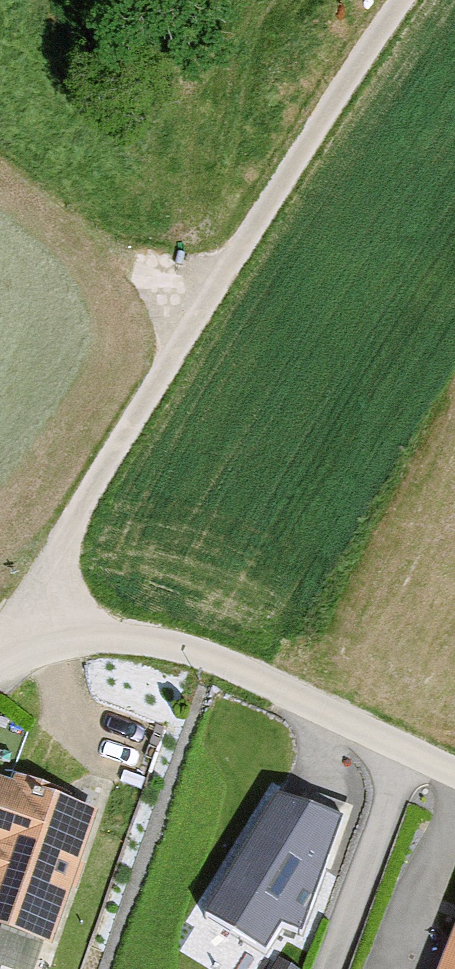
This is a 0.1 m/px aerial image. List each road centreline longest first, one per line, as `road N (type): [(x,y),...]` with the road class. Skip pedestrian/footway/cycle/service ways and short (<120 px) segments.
road 1 (track): [(399,0),(0,630)]
road 2 (residential): [(0,669),(102,634),(244,668),(454,768)]
road 3 (track): [(0,163),(205,307)]

